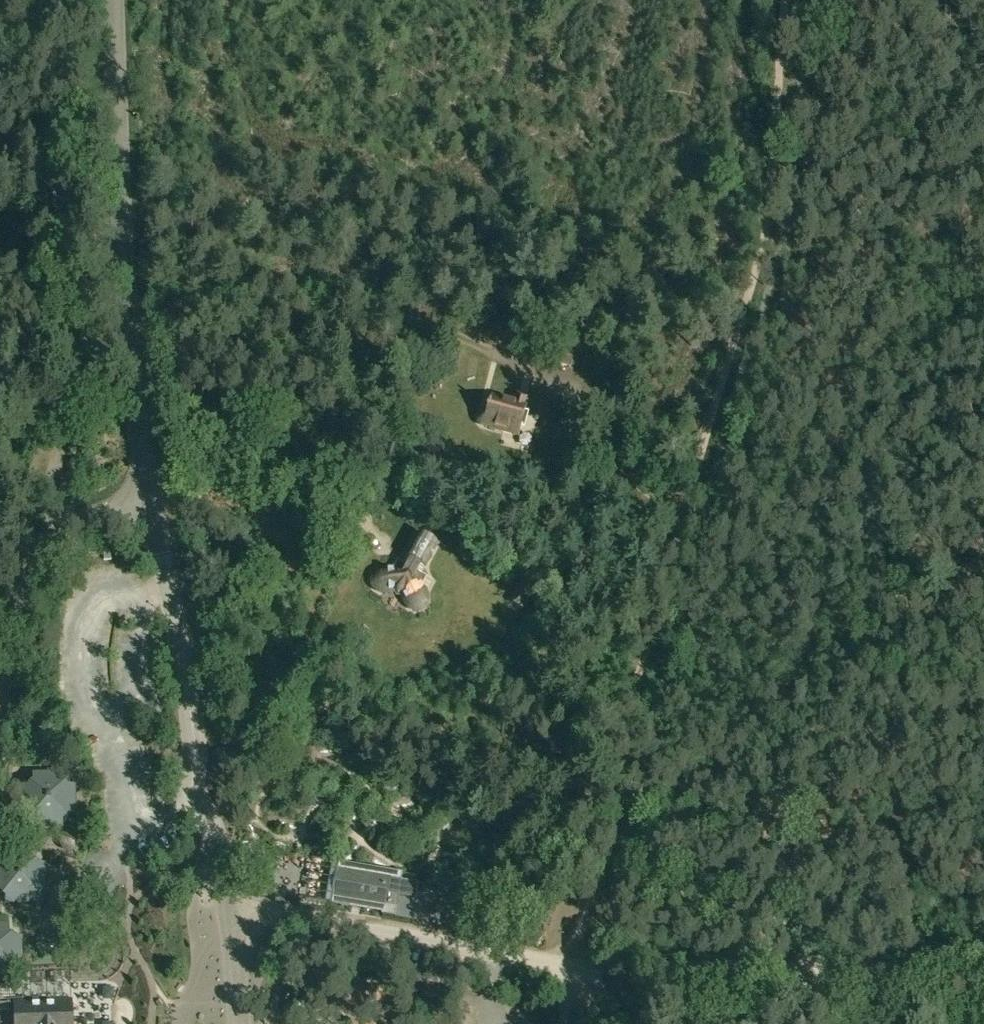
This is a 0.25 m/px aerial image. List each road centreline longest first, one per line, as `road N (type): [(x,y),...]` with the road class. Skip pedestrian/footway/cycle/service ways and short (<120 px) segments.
road 1 (track): [(776,0),(728,360),(574,965)]
road 2 (track): [(682,541),(673,520),(617,465),(584,397),(564,380),(518,364),(354,273),(125,265)]
road 3 (unclassified): [(239,1023),(223,875),(193,795),(194,733),(156,515)]
road 4 (unclassified): [(156,515),(125,265),(114,0)]
road 5 (track): [(983,987),(597,970)]
road 6 (track): [(574,965),(282,915)]
road 7 (unclassified): [(0,683),(29,568),(50,536),(80,520),(156,515)]

